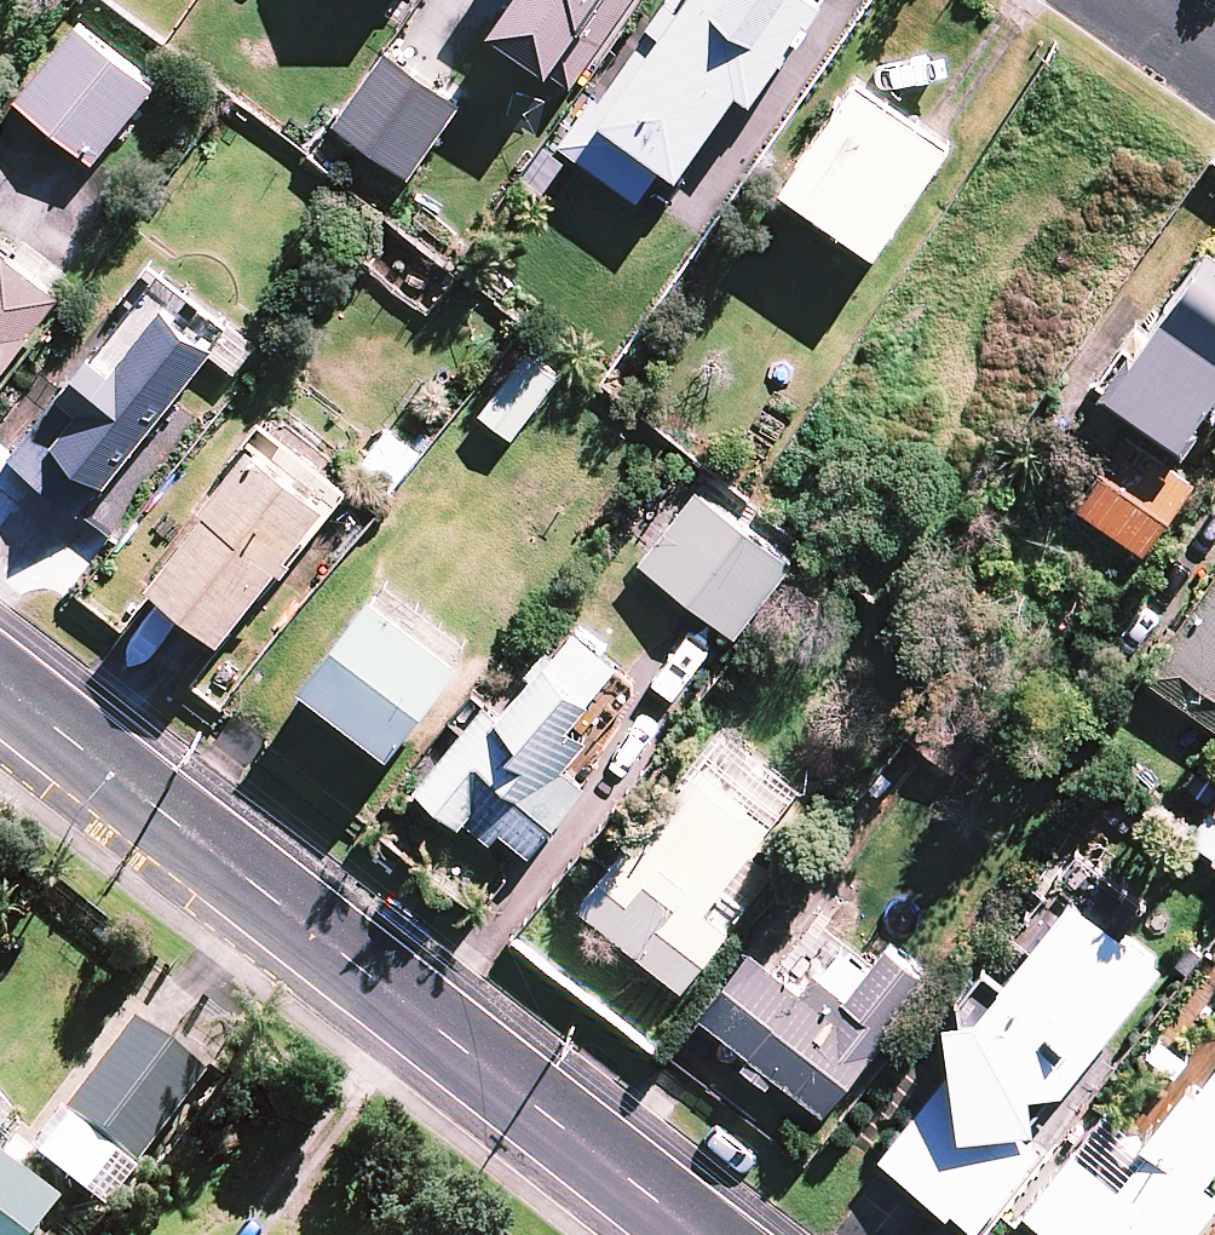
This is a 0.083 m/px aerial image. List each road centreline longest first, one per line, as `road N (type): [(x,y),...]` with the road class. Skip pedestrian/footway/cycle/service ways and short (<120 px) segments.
road 1 (tertiary): [(0,687),(696,1234)]
road 2 (residential): [(1113,0),(1214,73)]

